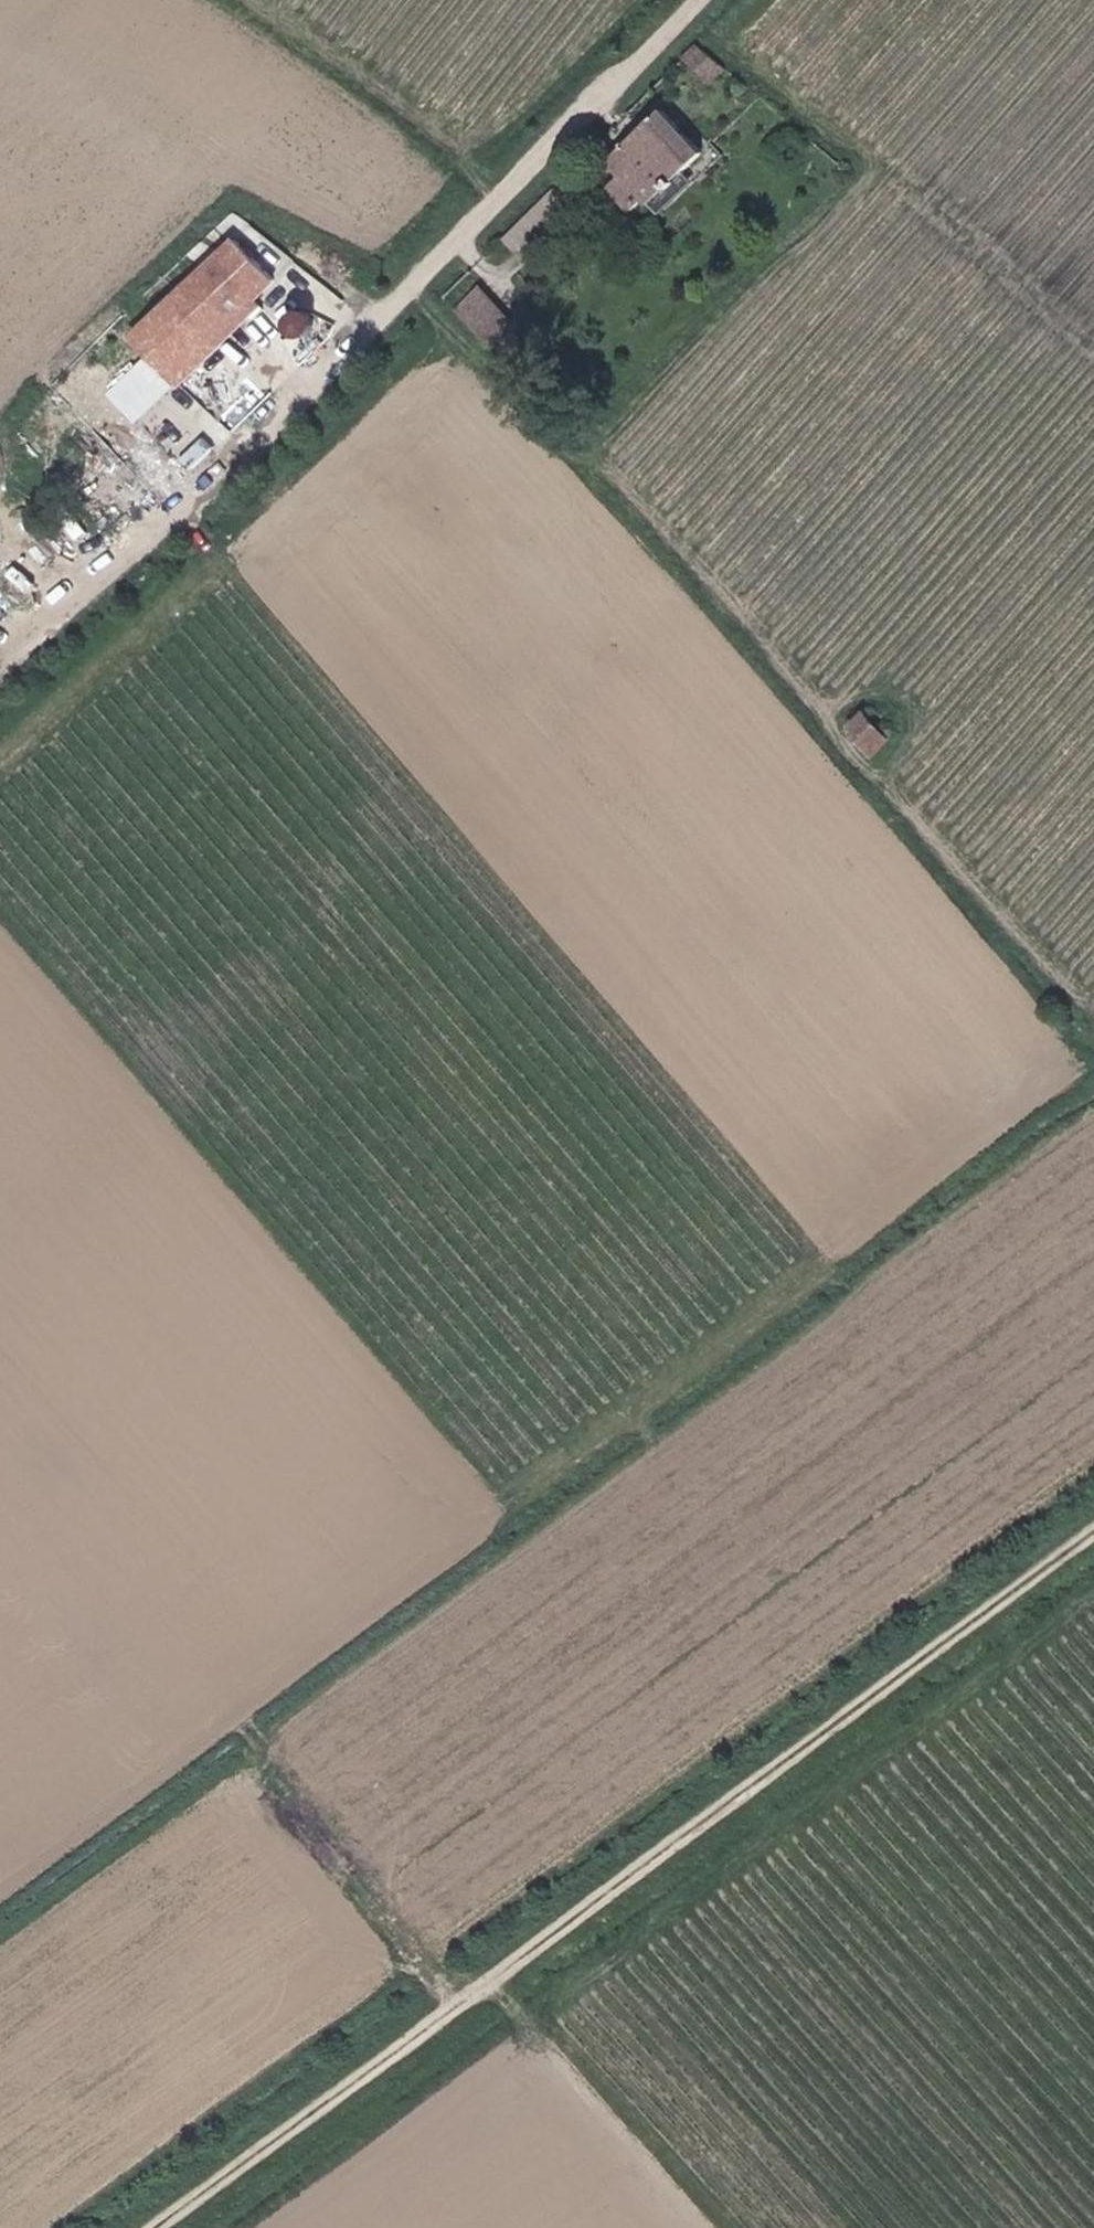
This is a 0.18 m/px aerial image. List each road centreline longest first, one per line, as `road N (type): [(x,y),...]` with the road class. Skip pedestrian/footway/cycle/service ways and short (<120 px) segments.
road 1 (unclassified): [(703,0),(470,236),(0,675)]

